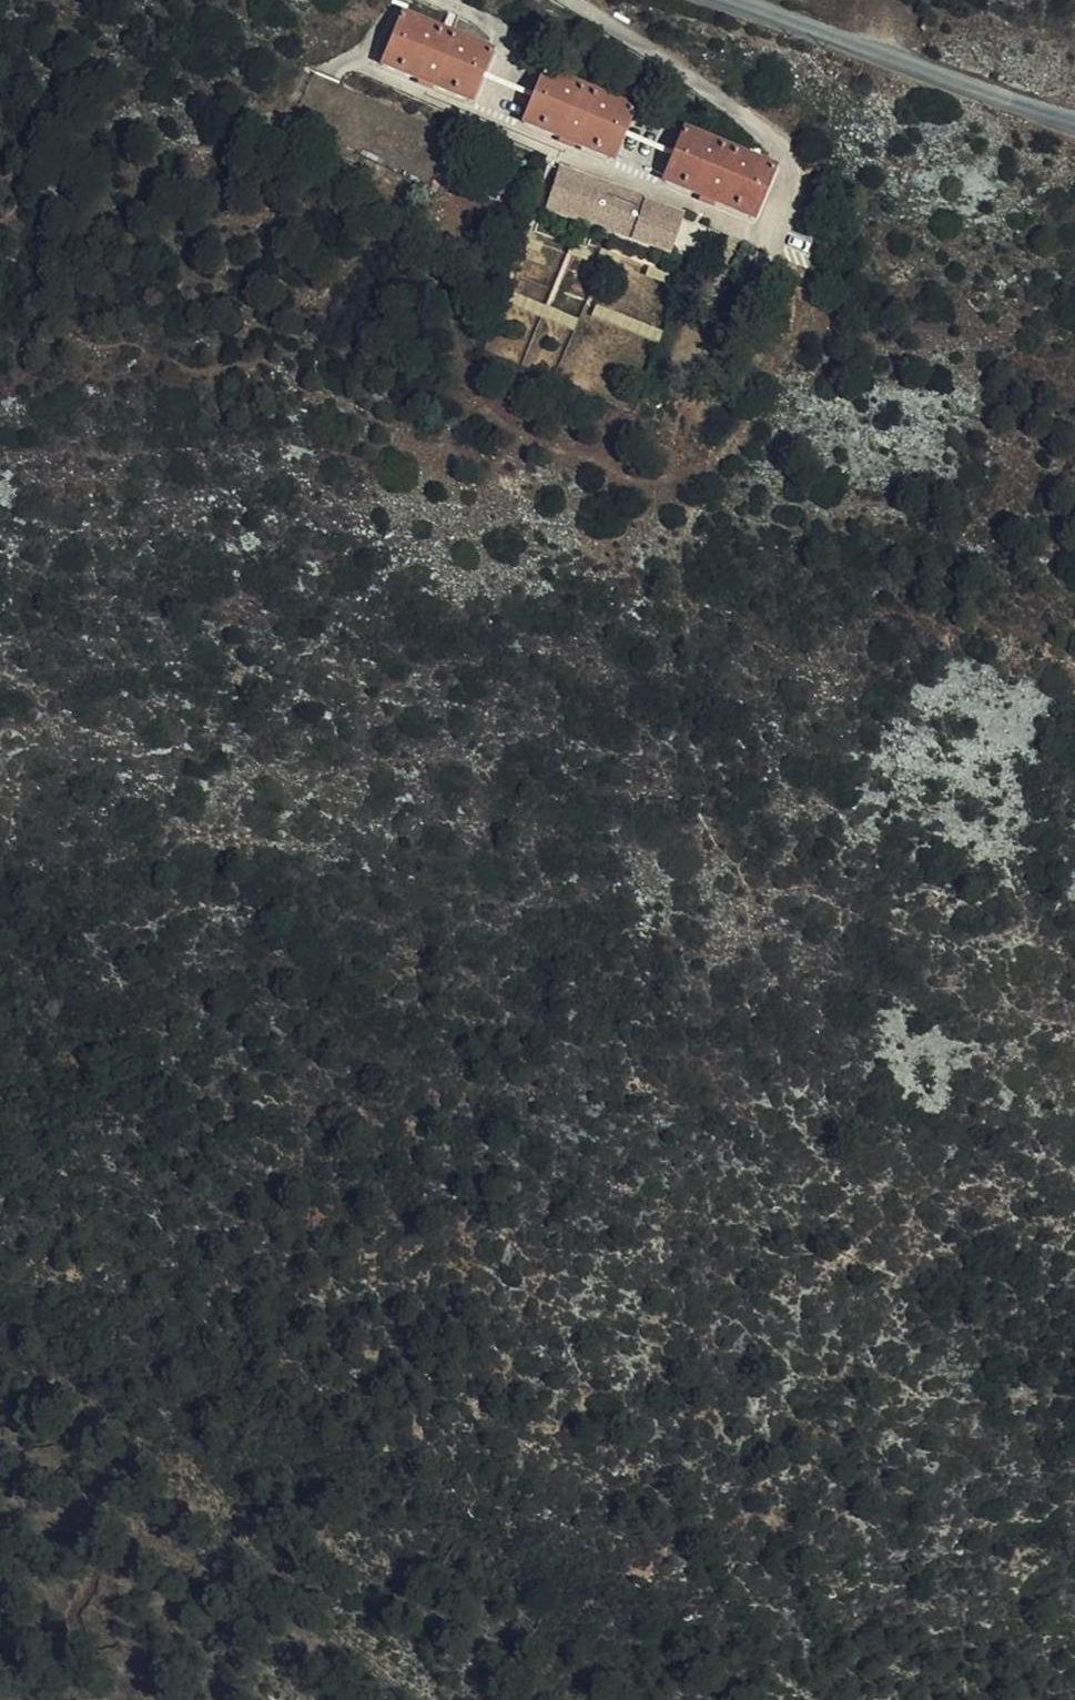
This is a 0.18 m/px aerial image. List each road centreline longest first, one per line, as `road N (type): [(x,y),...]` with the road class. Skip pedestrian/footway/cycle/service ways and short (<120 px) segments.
road 1 (unclassified): [(720,0),(1074,121)]

